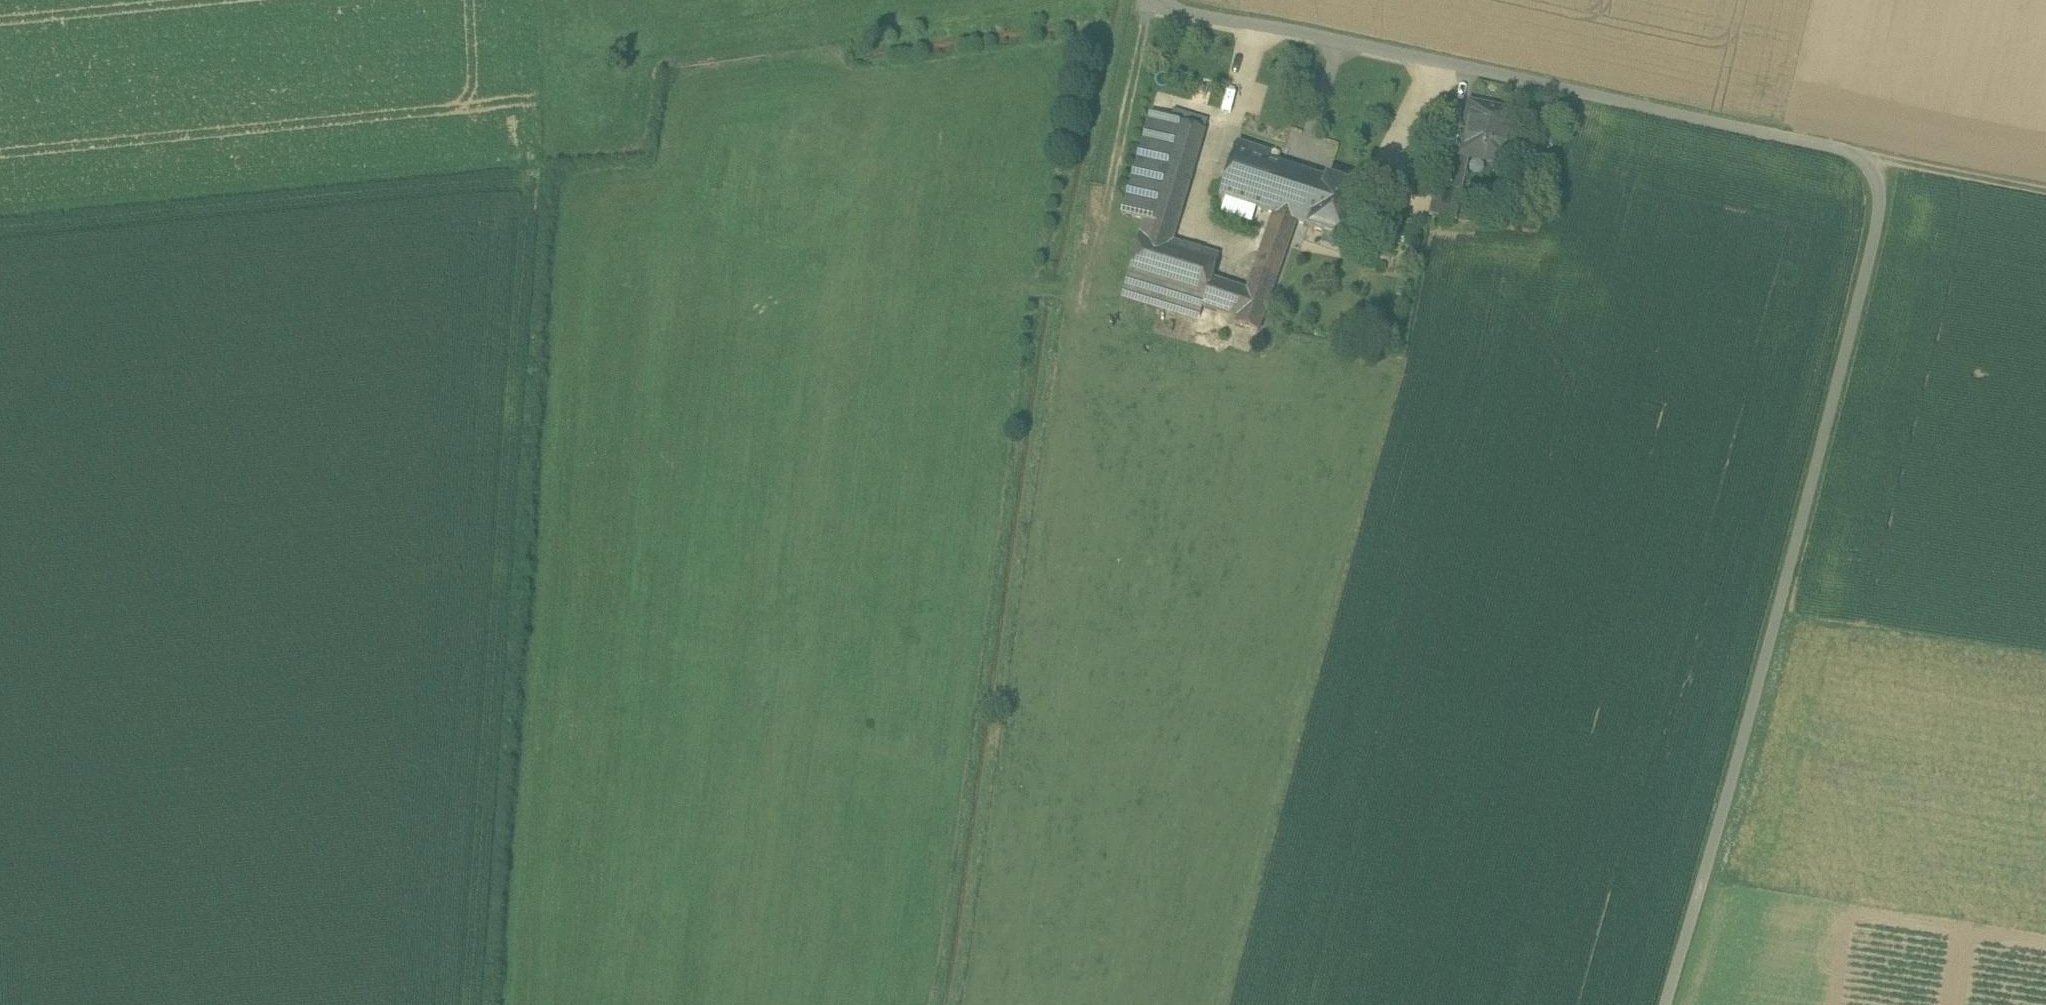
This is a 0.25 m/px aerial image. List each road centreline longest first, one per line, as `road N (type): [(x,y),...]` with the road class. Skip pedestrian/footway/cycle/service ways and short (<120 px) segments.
road 1 (unclassified): [(1144,0),(1891,158),(1666,1004)]
road 2 (track): [(2045,187),(1891,158)]

